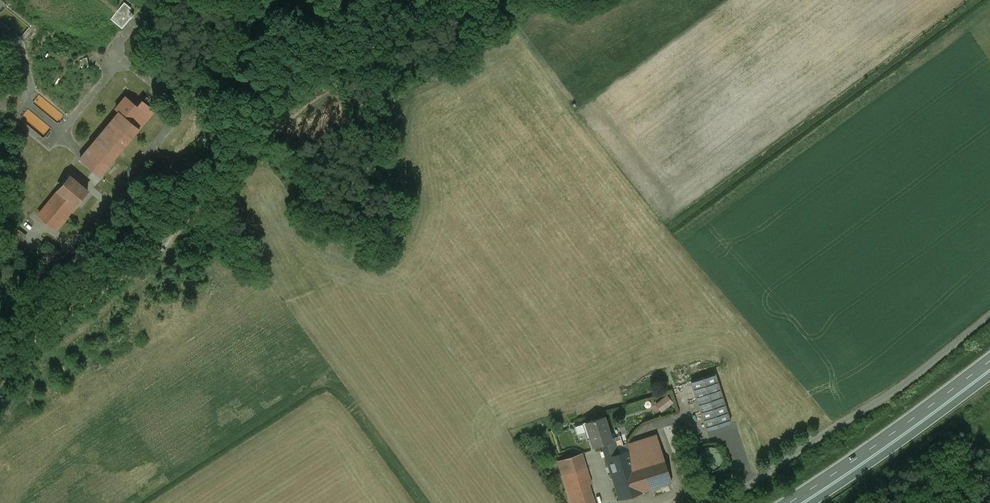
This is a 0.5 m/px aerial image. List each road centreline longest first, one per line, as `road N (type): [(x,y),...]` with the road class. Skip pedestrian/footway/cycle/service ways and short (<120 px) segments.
road 1 (unclassified): [(989,314),(722,502)]
road 2 (trunk): [(989,355),(780,502)]
road 3 (trunk): [(810,502),(989,376)]

